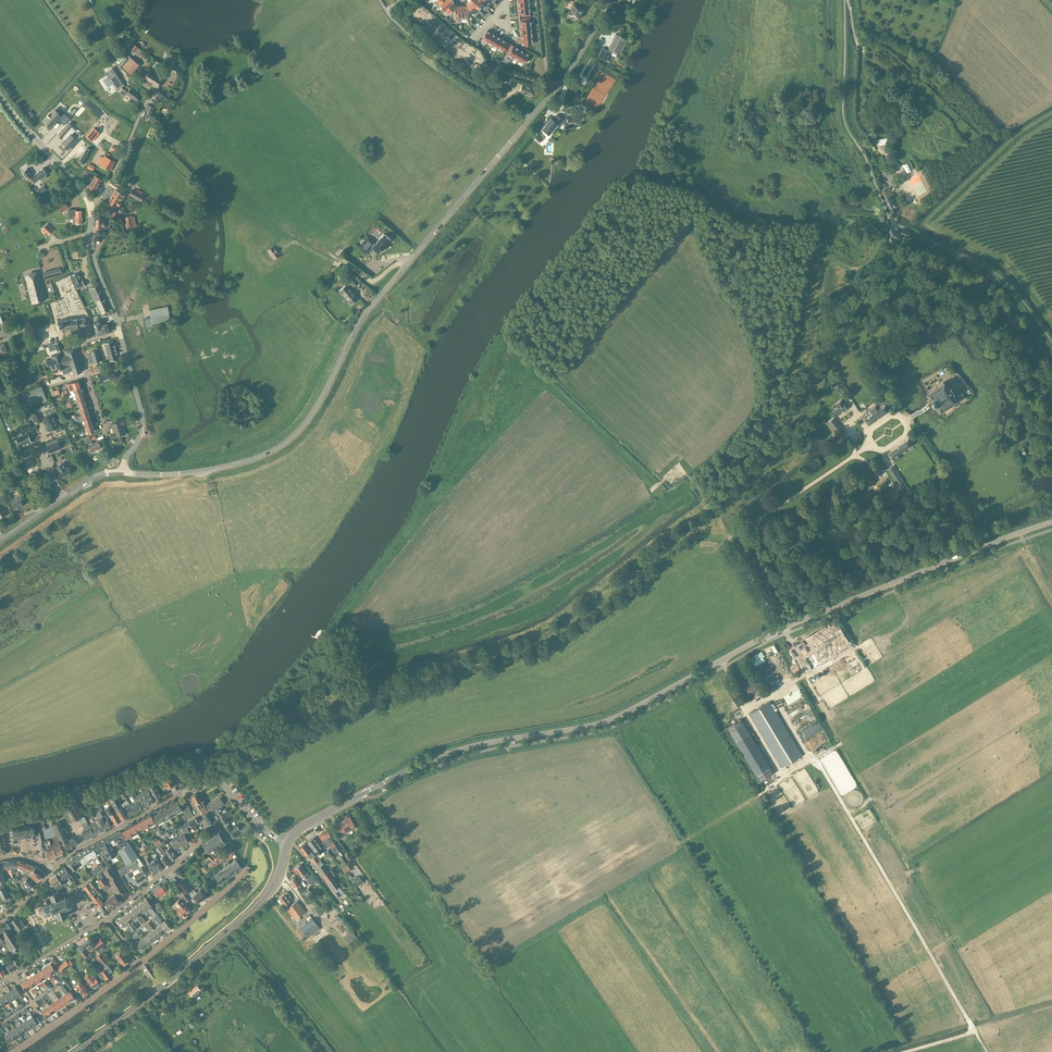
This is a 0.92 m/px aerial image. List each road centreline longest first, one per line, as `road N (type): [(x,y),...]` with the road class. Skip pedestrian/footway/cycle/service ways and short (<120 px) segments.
road 1 (tertiary): [(288,841),(302,826),(428,761),(616,717),(782,629),(1051,523)]
road 2 (tertiary): [(122,472),(216,469),(293,435),(371,306),(530,118)]
road 3 (unclassified): [(1051,343),(997,275),(888,216),(844,119),(844,0)]
road 4 (track): [(975,1031),(818,763),(812,759),(757,794)]
road 5 (tertiary): [(76,1051),(255,908),(272,889),(288,841)]
road 6 (track): [(824,192),(721,150),(751,55),(758,0)]
road 7 (unclassified): [(530,118),(440,61),(379,0)]
road 8 (residential): [(106,918),(189,854),(202,834),(185,791)]
road 9 (track): [(810,758),(774,694),(746,710),(722,660)]
road 10 (track): [(880,148),(859,115),(861,44),(847,0)]
road 11 (unclassified): [(53,868),(185,791)]
road 12 (track): [(537,83),(467,56),(410,8)]
road 13 (tertiary): [(122,472),(143,424),(119,332)]
road 14 (tertiary): [(90,208),(0,94)]
road 15 (tertiary): [(0,542),(95,477),(122,472)]
road 16 (residential): [(106,438),(77,344),(119,332)]
road 17 (unclassified): [(90,208),(153,94)]
road 18 (tertiary): [(119,332),(93,254),(90,208)]
road 19 (unclassified): [(185,791),(207,780),(221,783),(288,841)]

